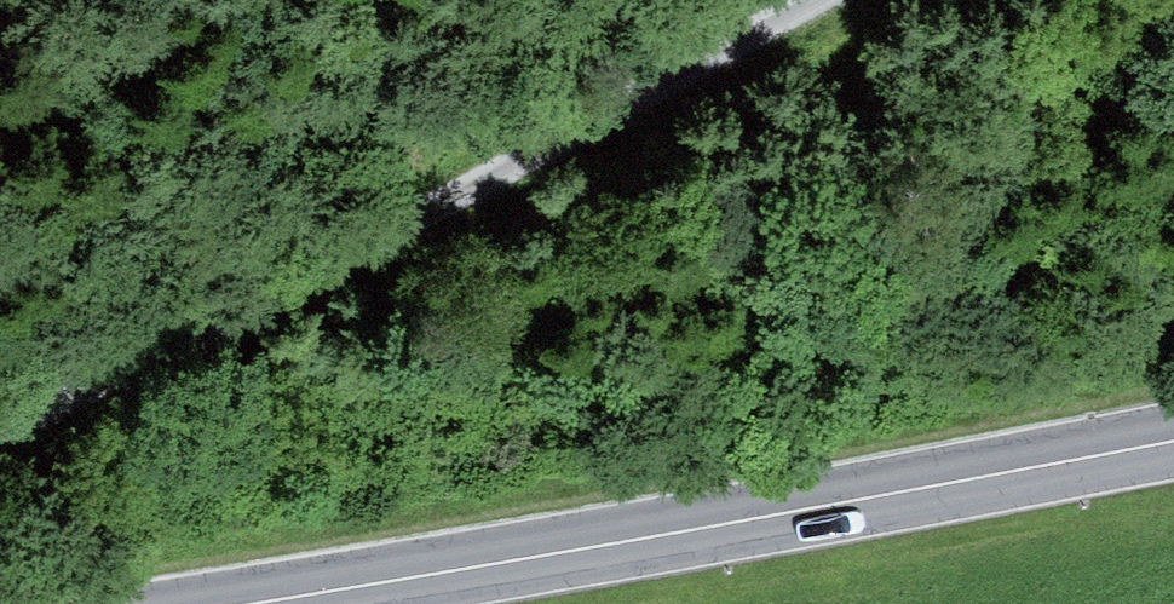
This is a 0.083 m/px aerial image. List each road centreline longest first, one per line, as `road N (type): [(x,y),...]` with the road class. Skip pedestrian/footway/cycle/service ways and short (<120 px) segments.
road 1 (primary): [(1173,441),(238,603)]
road 2 (track): [(832,0),(256,315),(0,438)]

